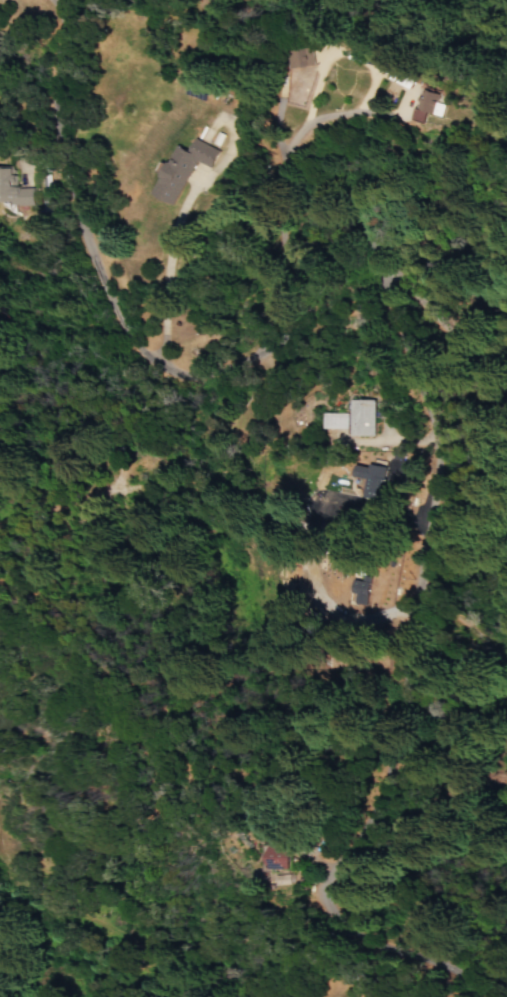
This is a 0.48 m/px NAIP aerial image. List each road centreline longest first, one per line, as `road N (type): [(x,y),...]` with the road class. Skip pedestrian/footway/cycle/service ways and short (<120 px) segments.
road 1 (residential): [(383,277),(430,447),(399,688),(339,875),(336,915),(372,924),(483,996)]
road 2 (residential): [(53,0),(62,179),(136,349),(163,368),(197,377),(291,324),(322,276),(360,268),(383,277)]
road 3 (track): [(0,843),(16,881),(54,910),(109,933),(163,996)]
road 4 (residential): [(383,277),(470,356),(506,372)]

